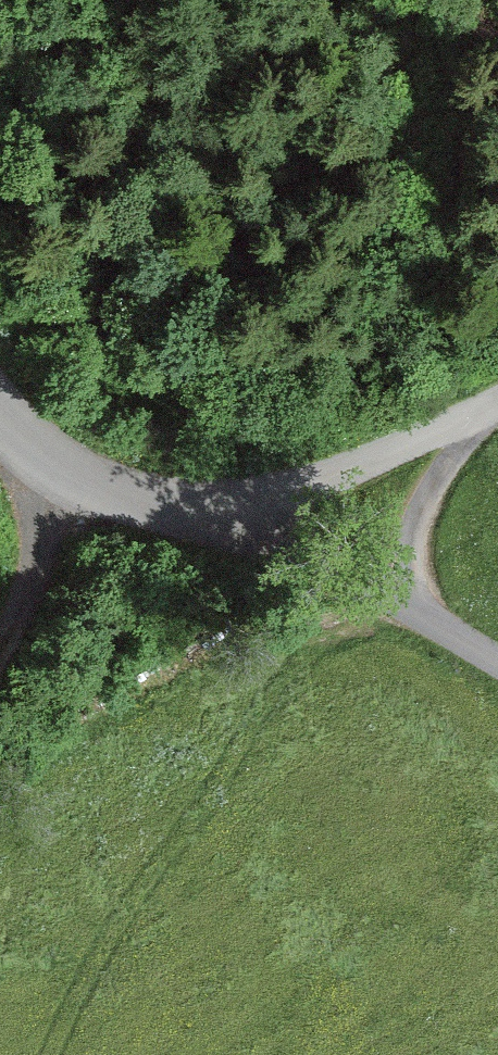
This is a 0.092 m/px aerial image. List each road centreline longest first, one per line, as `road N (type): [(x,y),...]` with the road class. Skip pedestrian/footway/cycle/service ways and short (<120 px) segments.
road 1 (unclassified): [(218,522),(475,414)]
road 2 (unclassified): [(0,412),(51,461),(87,481),(218,522)]
road 3 (unclassified): [(218,522),(431,623)]
road 4 (unclassified): [(431,623),(415,533),(475,414)]
road 5 (track): [(51,461),(0,599)]

